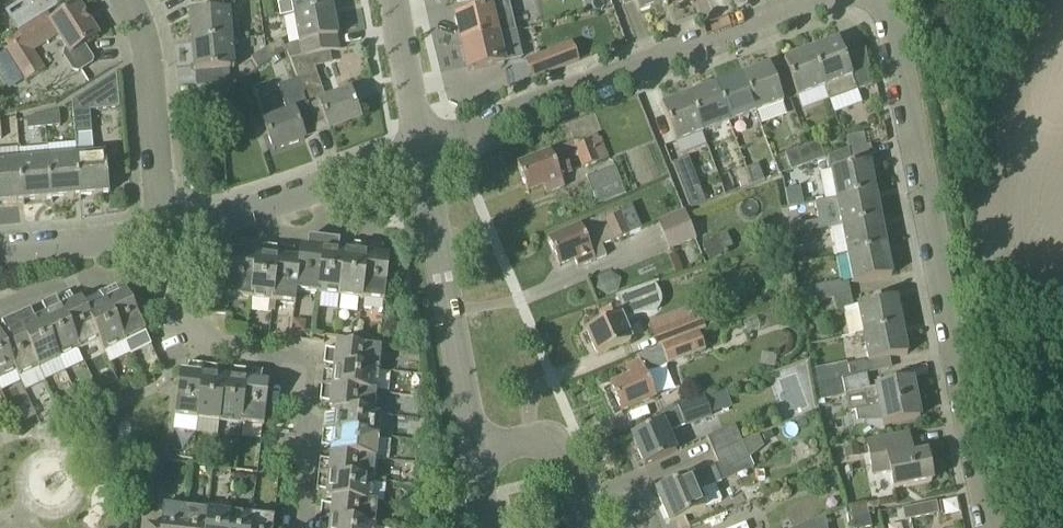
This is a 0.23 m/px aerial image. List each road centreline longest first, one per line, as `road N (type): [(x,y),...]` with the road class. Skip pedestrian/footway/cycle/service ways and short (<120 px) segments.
road 1 (residential): [(981,527),(883,0)]
road 2 (residential): [(416,151),(833,0)]
road 3 (residential): [(292,527),(301,390),(295,366),(280,352),(206,347),(159,255)]
road 4 (residential): [(473,455),(416,151)]
road 5 (residential): [(416,151),(157,237)]
road 6 (residential): [(157,237),(143,62),(126,0)]
road 7 (residential): [(0,318),(159,255)]
road 8 (residential): [(587,527),(565,465),(547,448),(473,455)]
road 9 (residential): [(157,237),(0,254)]
road 10 (residential): [(416,151),(389,0)]

